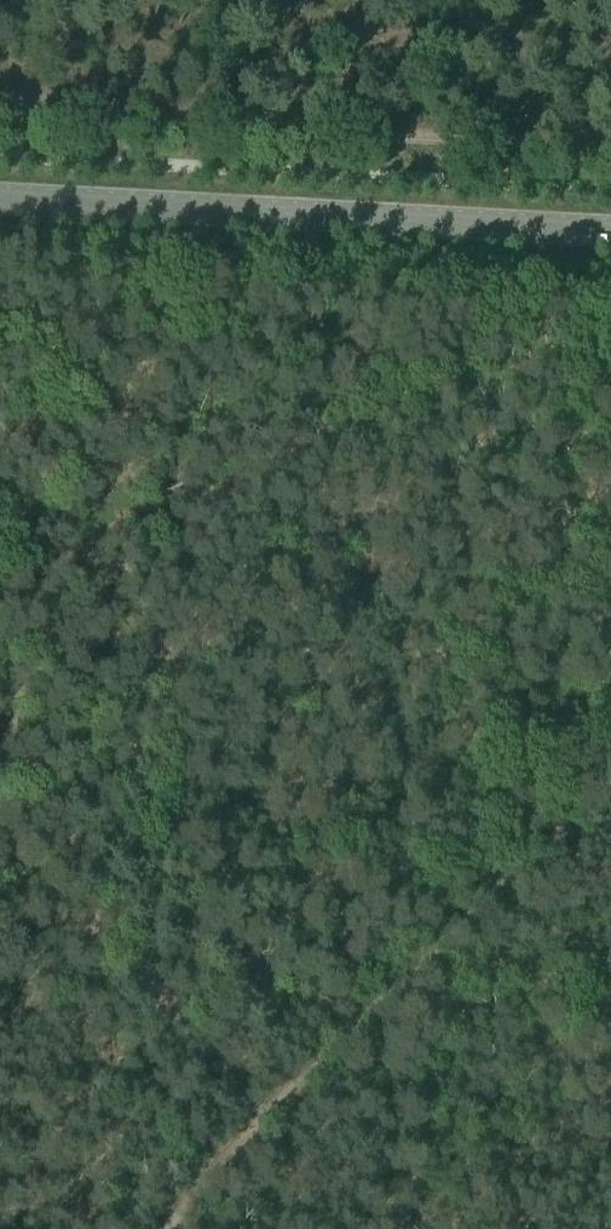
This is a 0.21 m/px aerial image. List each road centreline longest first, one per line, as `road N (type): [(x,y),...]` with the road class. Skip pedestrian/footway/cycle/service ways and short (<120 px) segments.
road 1 (track): [(610,779),(263,1119),(162,1228)]
road 2 (track): [(610,148),(0,109)]
road 3 (primary): [(610,231),(0,199)]
road 4 (track): [(0,723),(44,732),(119,771),(253,880),(386,1005)]

